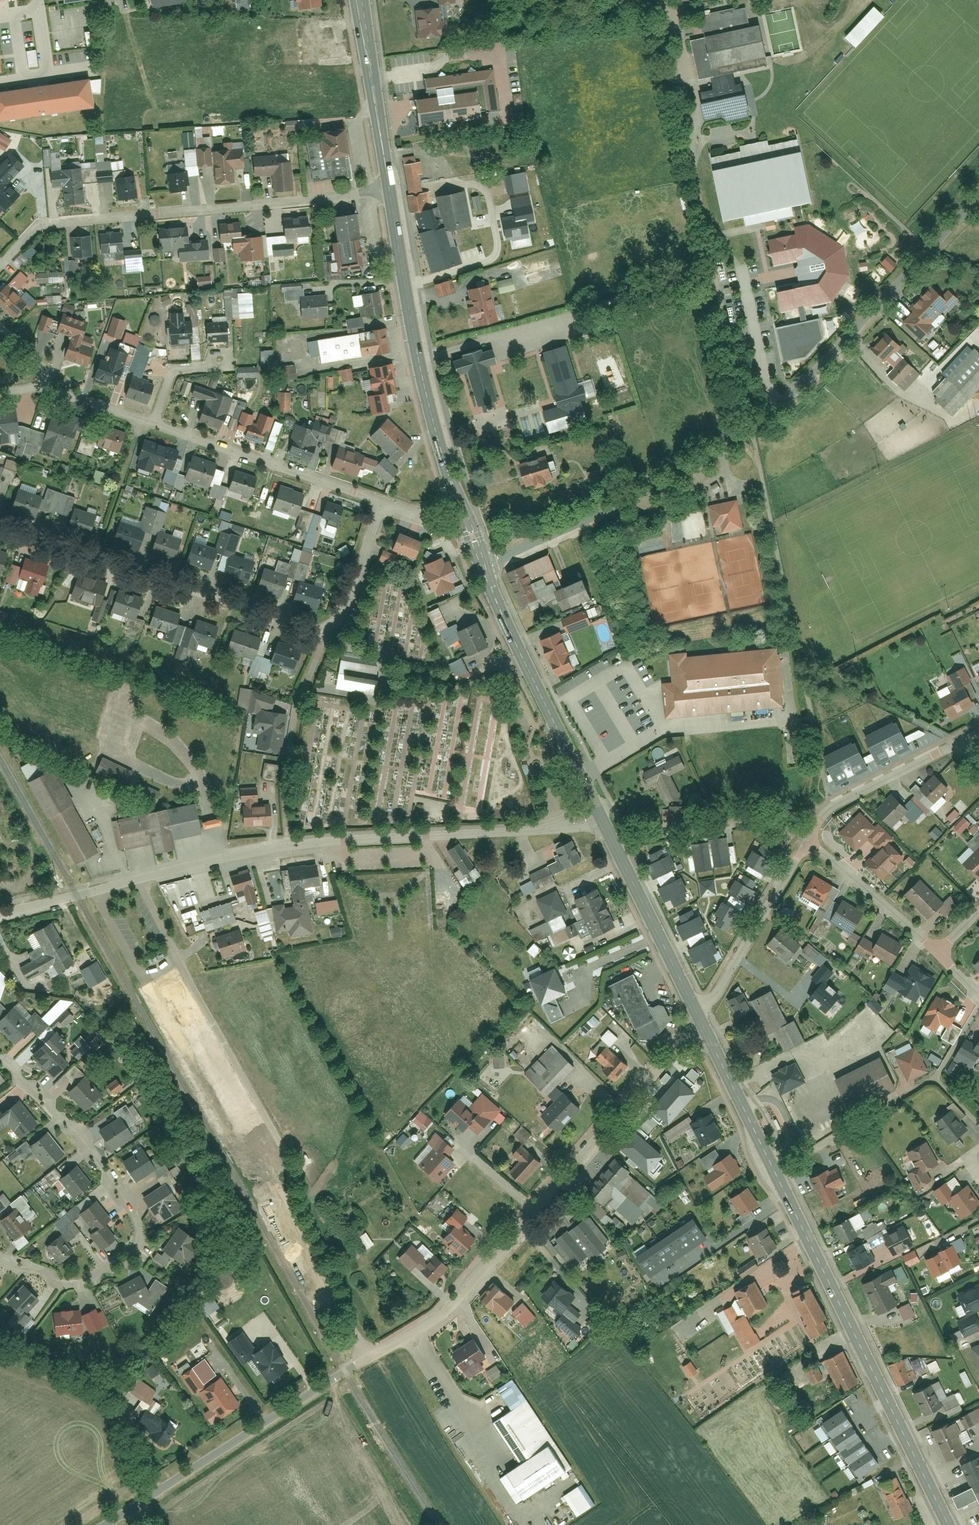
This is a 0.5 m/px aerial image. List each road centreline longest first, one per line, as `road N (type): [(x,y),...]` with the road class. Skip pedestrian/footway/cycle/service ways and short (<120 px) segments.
road 1 (residential): [(701,1020),(437,1321),(344,1369),(106,1524)]
road 2 (residential): [(978,197),(809,381),(753,429),(642,493),(482,566)]
road 3 (residential): [(0,914),(288,846),(600,817)]
road 4 (residential): [(391,192),(43,226),(0,268)]
road 5 (secondary): [(950,1524),(779,1173)]
road 6 (residential): [(0,1258),(70,1286),(137,1247),(139,1227),(62,1115),(0,1068)]
road 7 (residential): [(0,527),(325,636)]
road 8 (secondary): [(460,499),(435,428),(391,192)]
road 9 (secondary): [(600,817),(482,566)]
road 10 (residential): [(382,499),(156,425)]
road 11 (secondary): [(701,1020),(600,817)]
road 12 (residential): [(806,844),(701,1020)]
road 13 (secondary): [(391,192),(358,0)]
road 14 (residential): [(953,745),(840,801),(806,844)]
road 15 (secondary): [(779,1173),(701,1020)]
road 16 (residential): [(806,844),(938,950)]
road 17 (residential): [(325,636),(382,499)]

